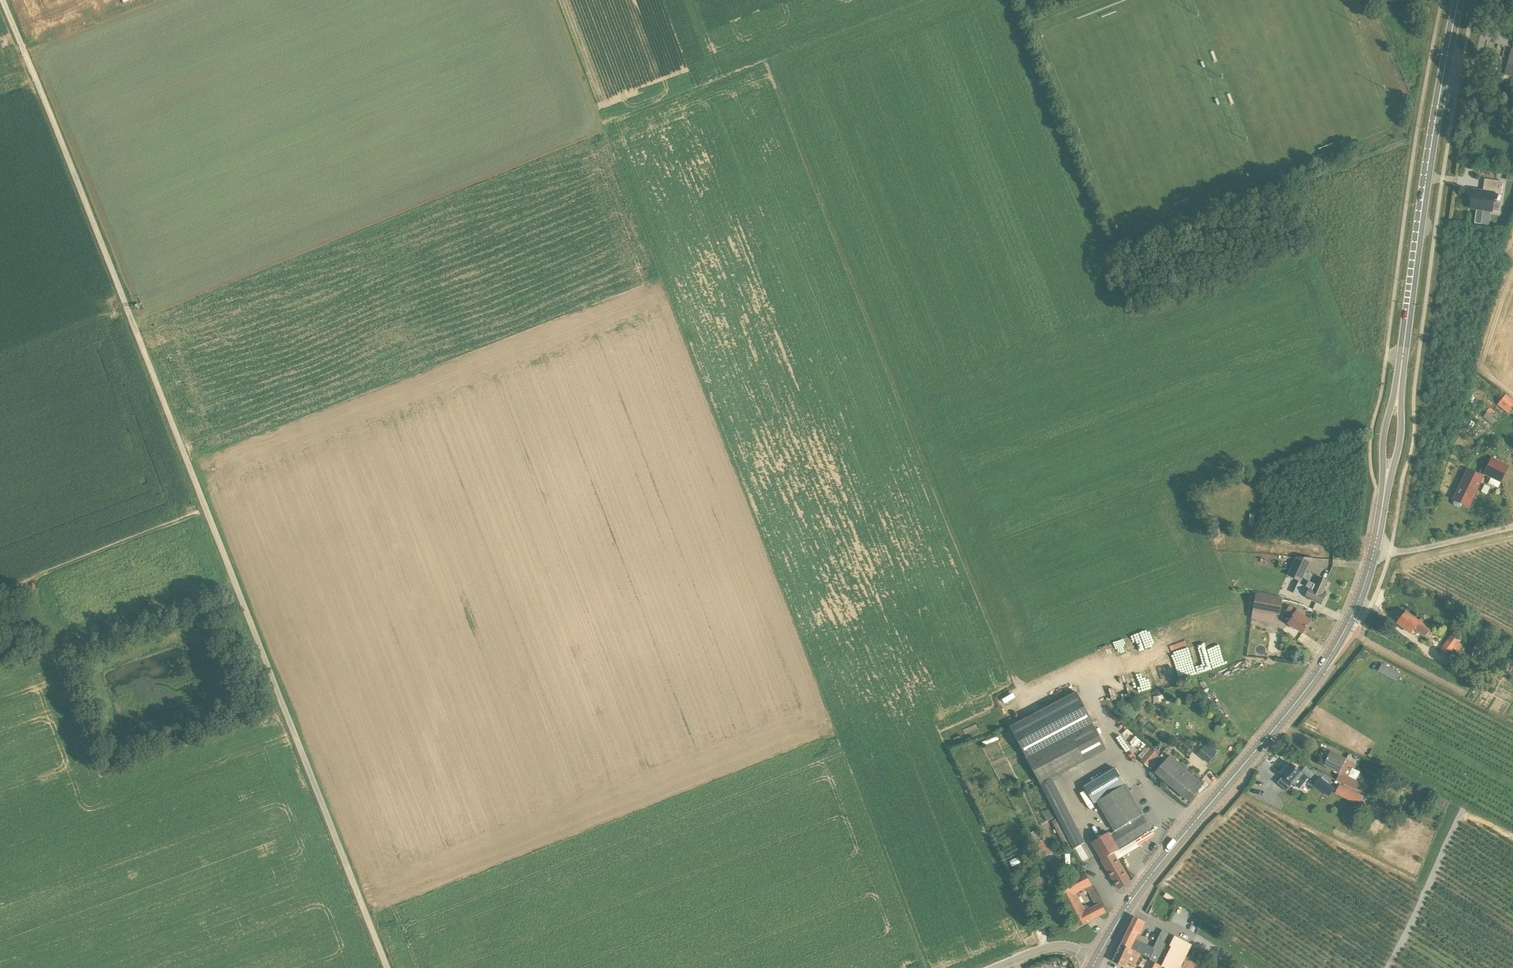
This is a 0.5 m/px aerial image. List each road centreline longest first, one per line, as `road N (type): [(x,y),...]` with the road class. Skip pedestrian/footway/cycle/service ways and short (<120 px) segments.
road 1 (track): [(1,0),(387,967)]
road 2 (primary): [(1097,960),(1152,874),(1321,669),(1352,617),(1372,559)]
road 3 (primary): [(1403,355),(1459,0)]
road 4 (primary): [(1383,499),(1402,436),(1403,355)]
road 5 (primary): [(1403,355),(1385,431),(1383,499)]
road 6 (unclassified): [(1372,559),(1512,528)]

